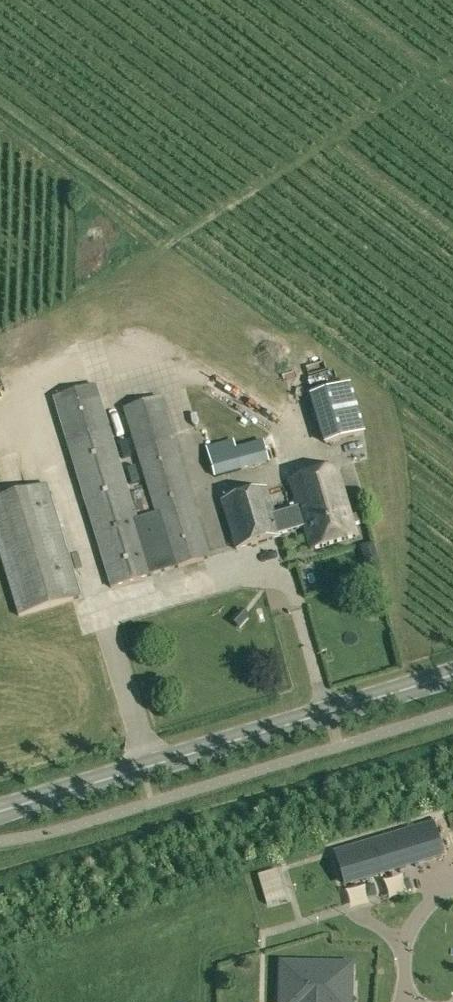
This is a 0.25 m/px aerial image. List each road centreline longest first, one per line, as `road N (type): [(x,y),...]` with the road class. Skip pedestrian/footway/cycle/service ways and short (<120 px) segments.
road 1 (secondary): [(0,811),(452,675)]
road 2 (residential): [(452,884),(434,896),(410,934),(406,973),(416,995)]

